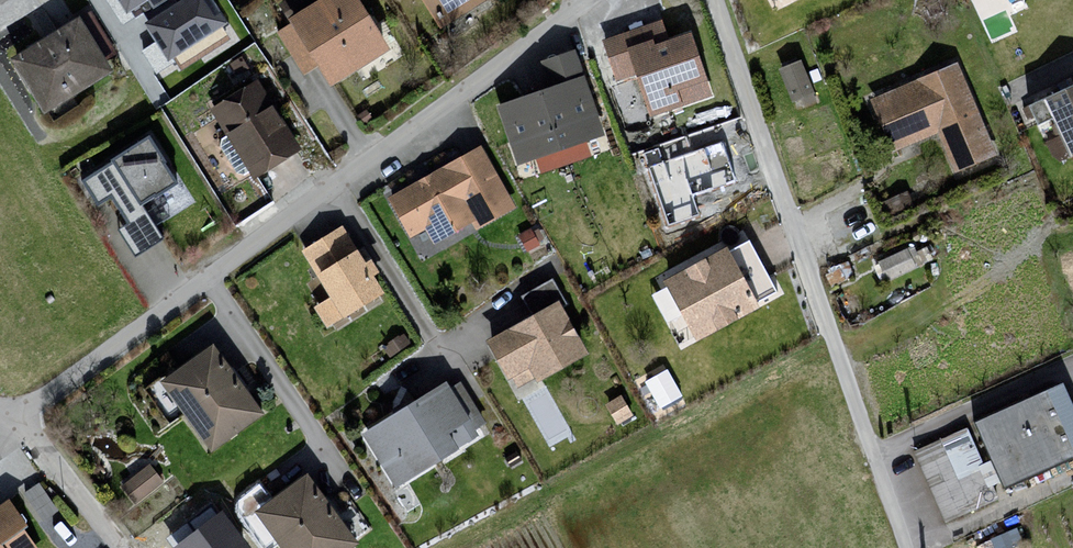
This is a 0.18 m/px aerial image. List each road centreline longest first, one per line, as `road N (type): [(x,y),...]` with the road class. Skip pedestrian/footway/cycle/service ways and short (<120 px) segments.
road 1 (residential): [(593,0),(14,415)]
road 2 (residential): [(708,0),(898,547)]
road 3 (residential): [(14,415),(116,547)]

